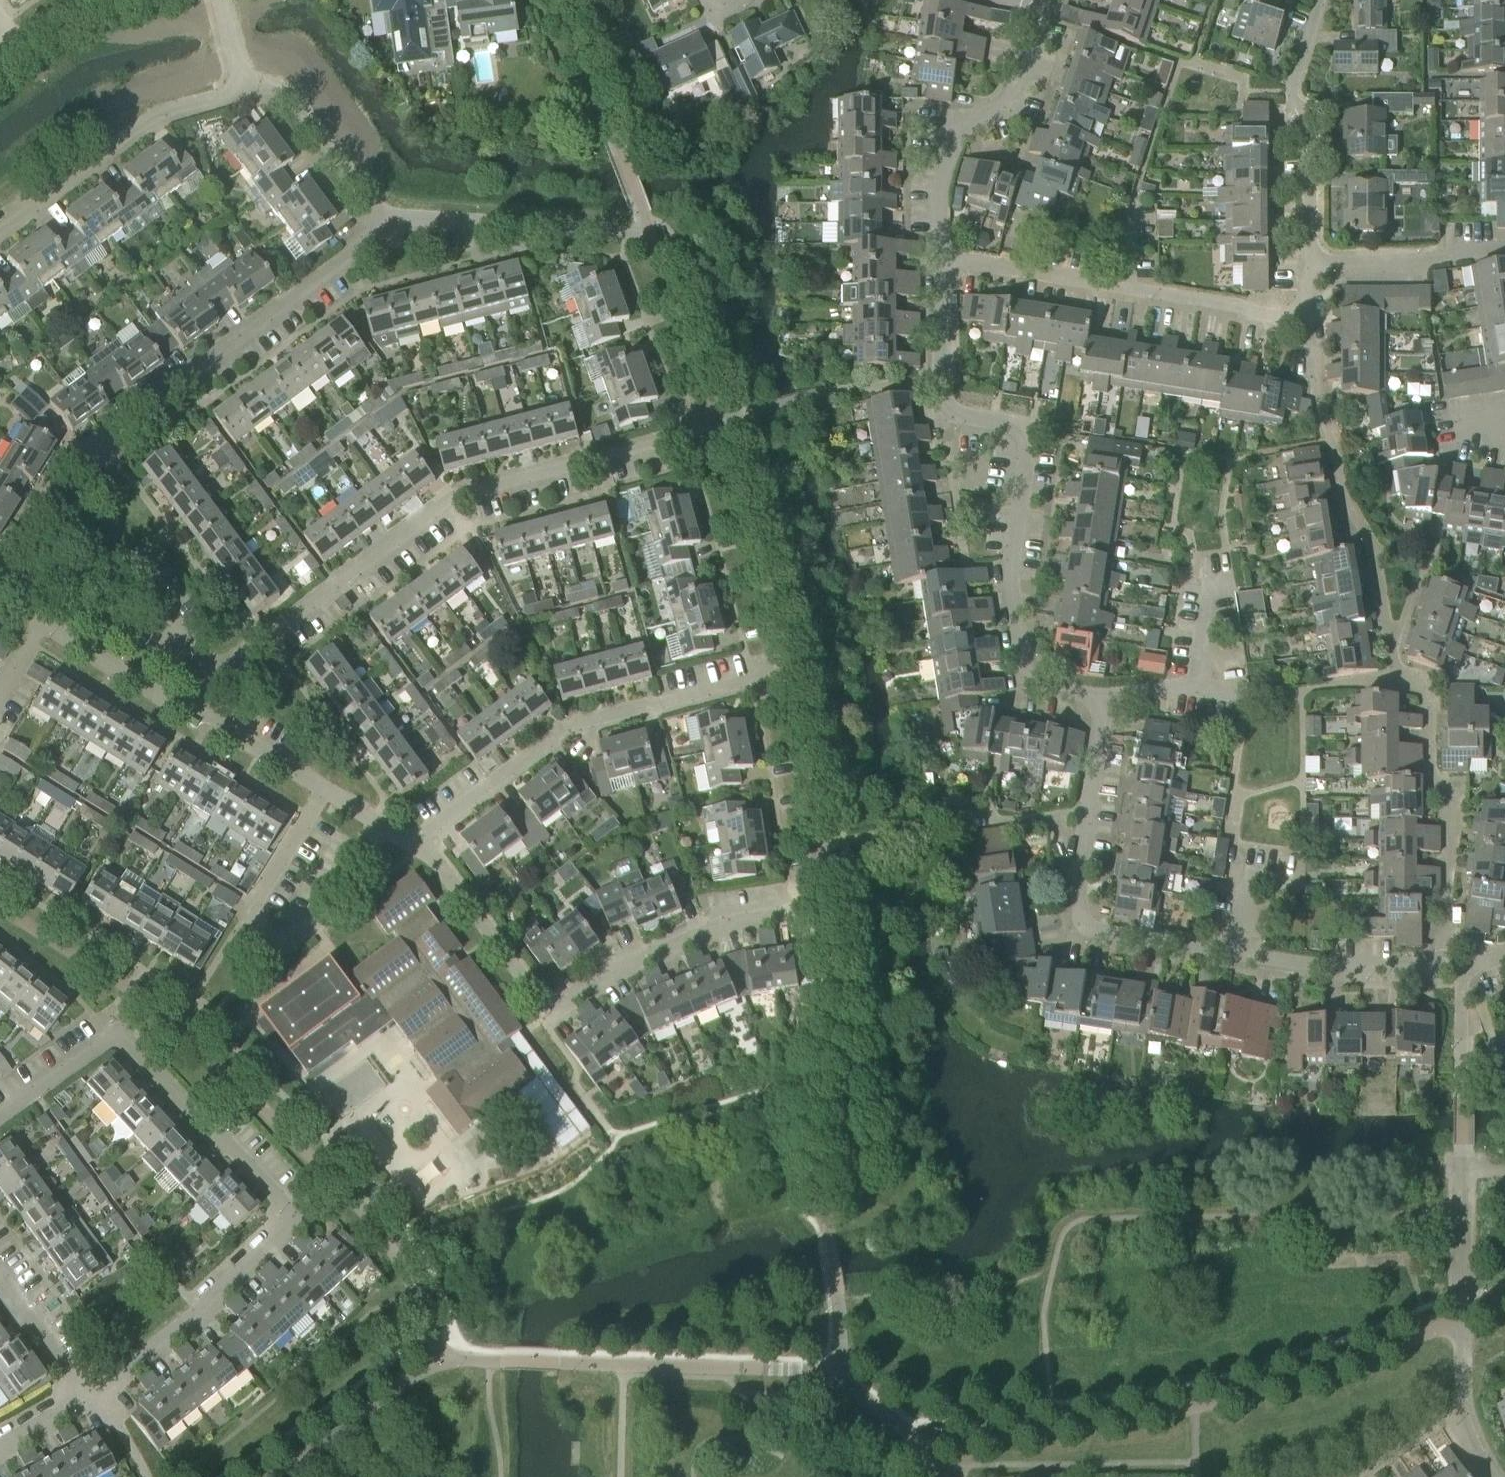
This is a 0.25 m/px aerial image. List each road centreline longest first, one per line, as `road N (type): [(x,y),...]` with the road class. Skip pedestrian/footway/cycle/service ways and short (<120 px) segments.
road 1 (residential): [(191,713),(216,670),(451,498),(717,422)]
road 2 (residential): [(1100,696),(1032,683),(1024,665),(1010,560),(1028,438),(1017,426),(950,411),(942,380),(941,259)]
road 3 (residential): [(551,1015),(605,976),(674,944),(733,922),(826,906),(784,672)]
road 4 (residential): [(87,1399),(119,1383),(299,1220),(121,1035)]
road 5 (residential): [(24,586),(107,443),(356,257),(382,222)]
road 6 (residential): [(1450,965),(1345,967),(1087,925),(1081,862),(1089,811)]
road 7 (residential): [(717,422),(655,237),(382,222)]
road 8 (residential): [(414,841),(565,725),(784,672)]
road 9 (residential): [(1316,314),(1279,319),(941,259)]
road 10 (residential): [(0,235),(160,120),(248,84)]
road 11 (residential): [(941,259),(943,187),(962,129),(1016,93),(1038,7)]
road 12 (residential): [(1308,263),(1308,116),(1296,111),(1291,91),(1320,0)]
road 13 (residential): [(784,672),(717,422)]
road 14 (residential): [(414,841),(191,713)]
road 15 (residential): [(551,1015),(414,841)]
road 16 (residential): [(382,222),(284,94),(248,84)]
road 17 (residential): [(1504,248),(1419,263),(1308,263)]
road 18 (residential): [(191,713),(39,624)]
road 19 (residential): [(87,1399),(0,1267)]
road 20 (residential): [(0,1120),(121,1035)]
road 21 (residential): [(942,823),(1089,811)]
road 22 (residential): [(1463,1098),(1461,984),(1450,965)]

